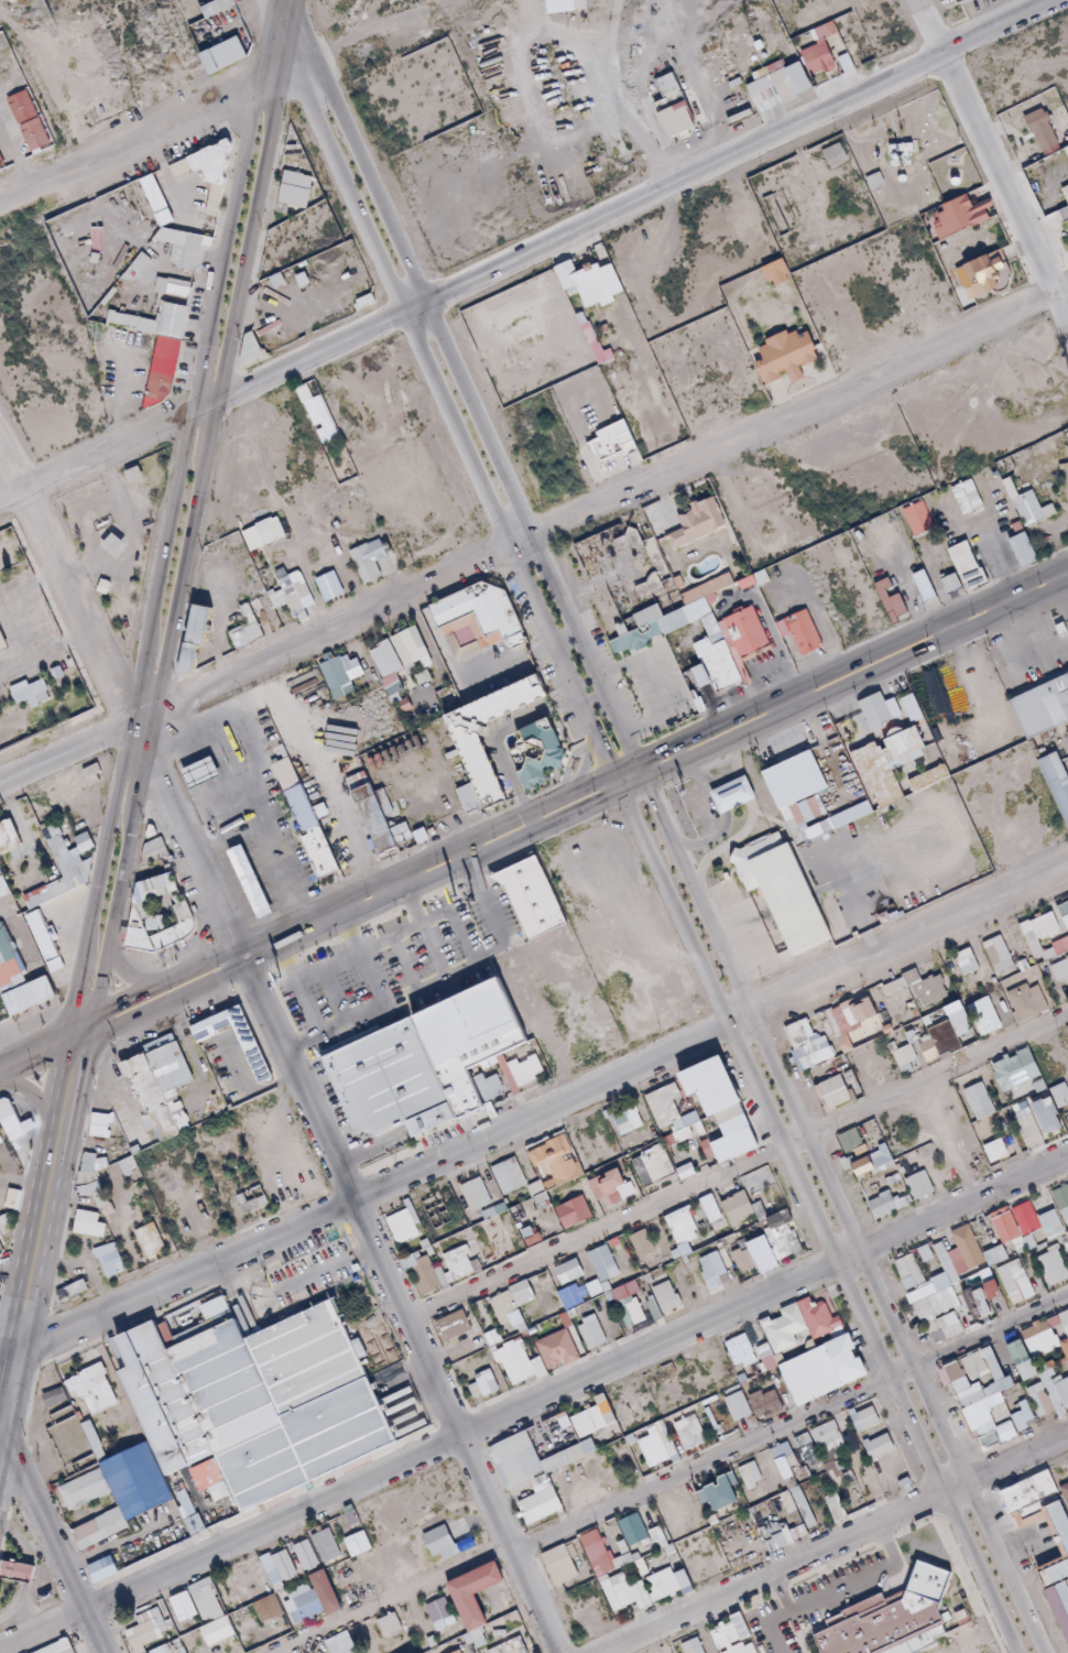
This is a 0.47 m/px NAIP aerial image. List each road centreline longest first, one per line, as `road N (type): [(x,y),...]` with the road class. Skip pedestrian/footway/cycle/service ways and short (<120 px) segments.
road 1 (residential): [(1067,1154),(454,1434),(0,1652)]
road 2 (residential): [(1067,866),(0,1364)]
road 3 (trunk): [(1067,559),(70,1024)]
road 4 (trunk): [(69,1043),(1067,584)]
road 5 (secondary): [(275,0),(74,982),(69,1043)]
road 6 (secondary): [(96,1034),(105,956),(296,0)]
road 7 (residential): [(1067,281),(533,539),(129,719)]
road 8 (residential): [(1051,0),(187,407)]
road 9 (residential): [(1067,1434),(597,1652)]
road 10 (residential): [(1067,313),(918,0)]

